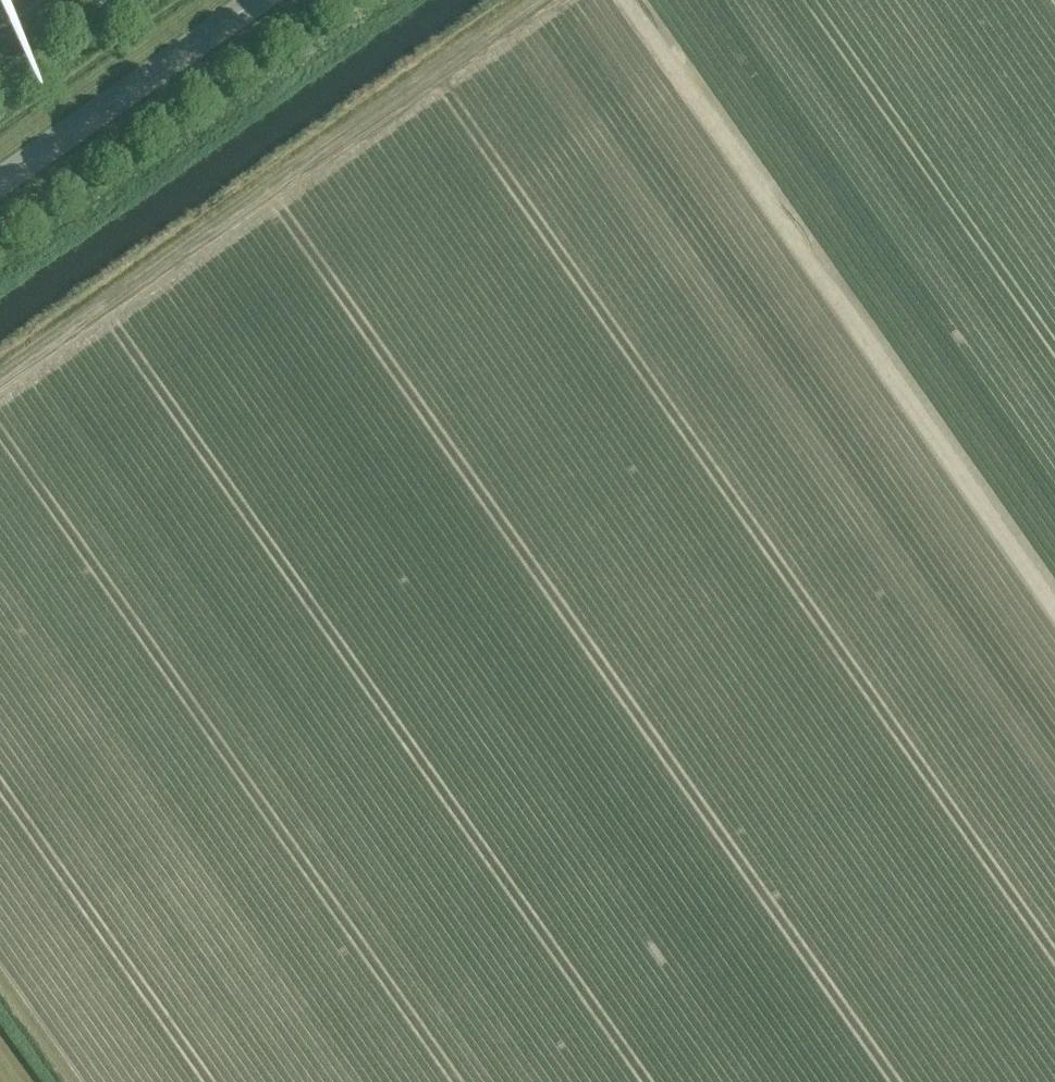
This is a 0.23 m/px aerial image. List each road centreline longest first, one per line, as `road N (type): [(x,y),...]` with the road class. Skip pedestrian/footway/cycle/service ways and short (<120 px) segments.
road 1 (unclassified): [(0,182),(259,0)]

